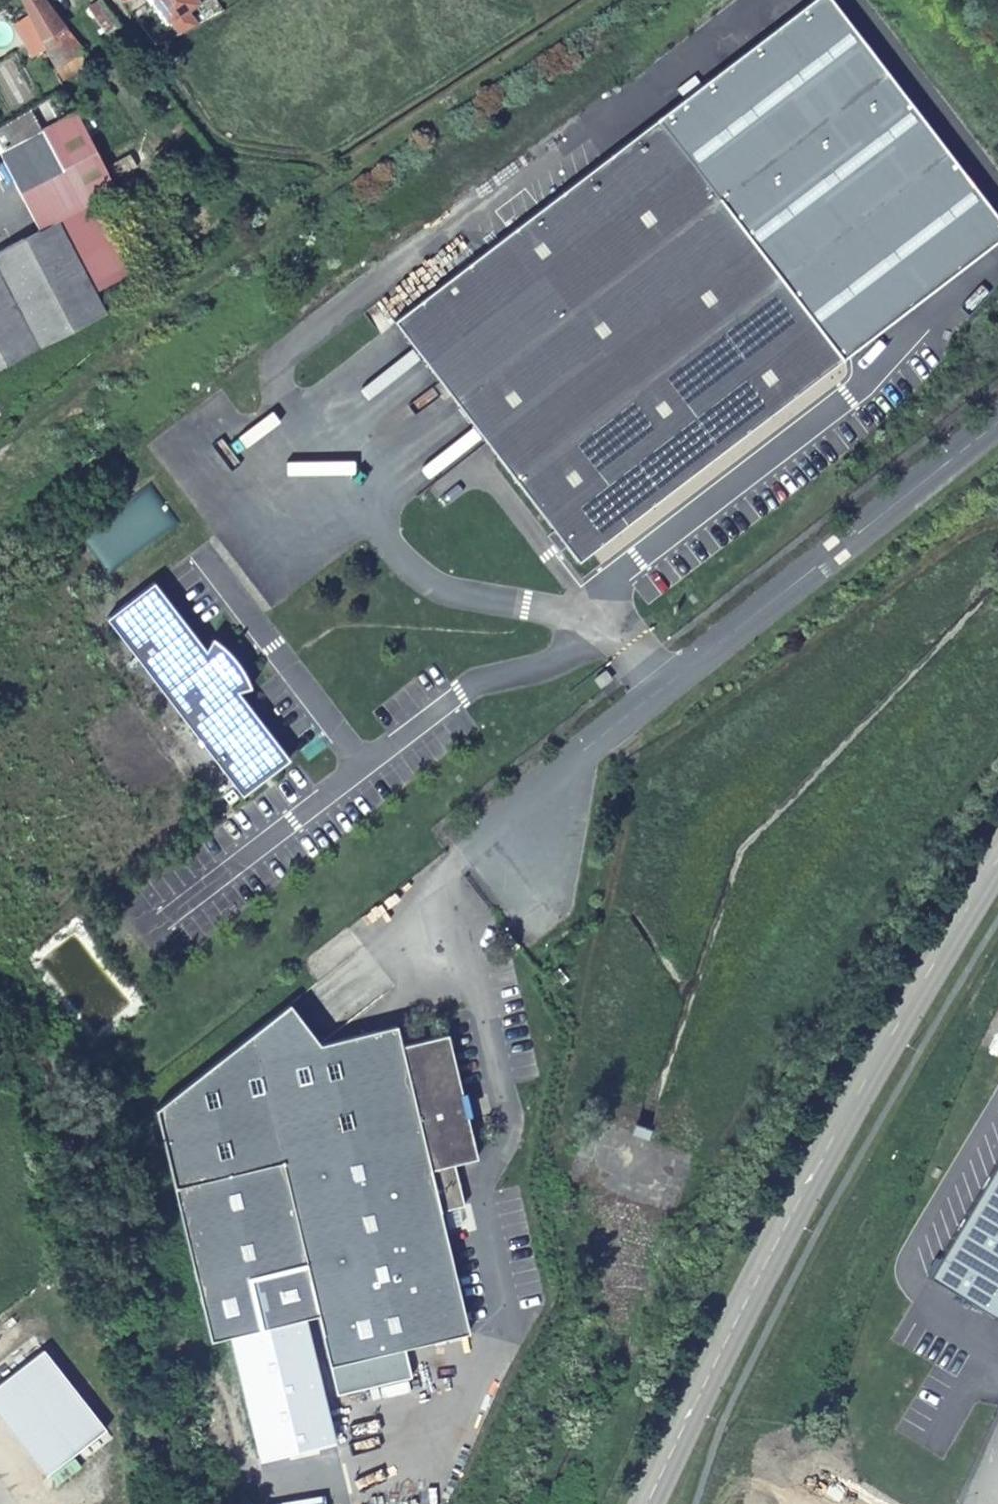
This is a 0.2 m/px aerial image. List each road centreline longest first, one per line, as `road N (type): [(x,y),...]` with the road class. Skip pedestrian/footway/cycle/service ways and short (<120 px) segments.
road 1 (secondary): [(997,849),(765,1264),(647,1503)]
road 2 (residential): [(997,424),(590,747),(527,856)]
road 3 (track): [(122,15),(218,145),(309,159)]

